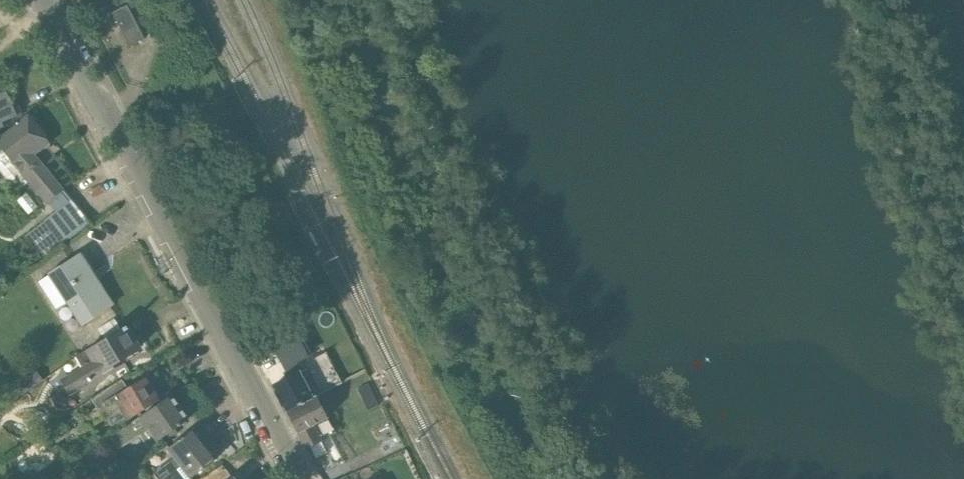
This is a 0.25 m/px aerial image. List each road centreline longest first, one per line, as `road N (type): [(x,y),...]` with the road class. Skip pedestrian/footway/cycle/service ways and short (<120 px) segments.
road 1 (tertiary): [(302,478),(45,0)]

